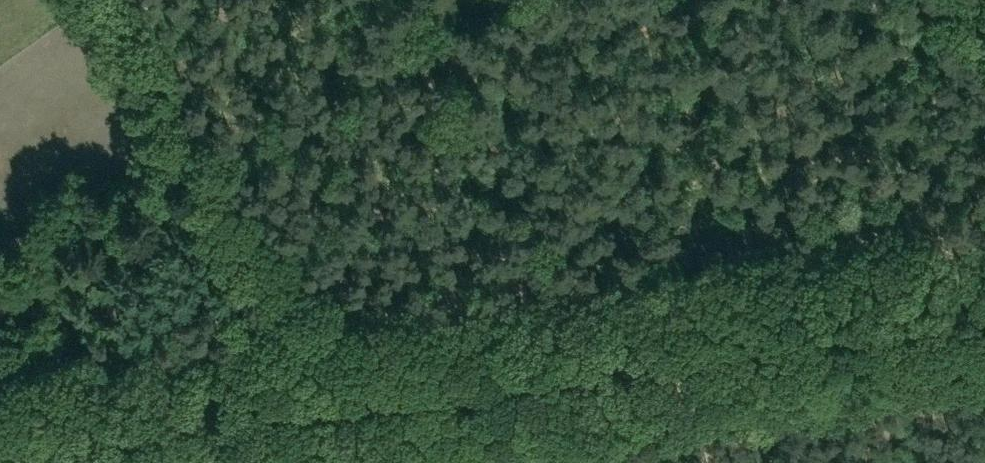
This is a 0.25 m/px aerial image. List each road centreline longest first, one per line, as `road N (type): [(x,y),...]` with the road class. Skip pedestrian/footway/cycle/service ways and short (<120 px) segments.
road 1 (unclassified): [(0,437),(542,357),(984,305)]
road 2 (track): [(542,357),(546,408),(533,423),(506,437),(407,442),(372,462)]

